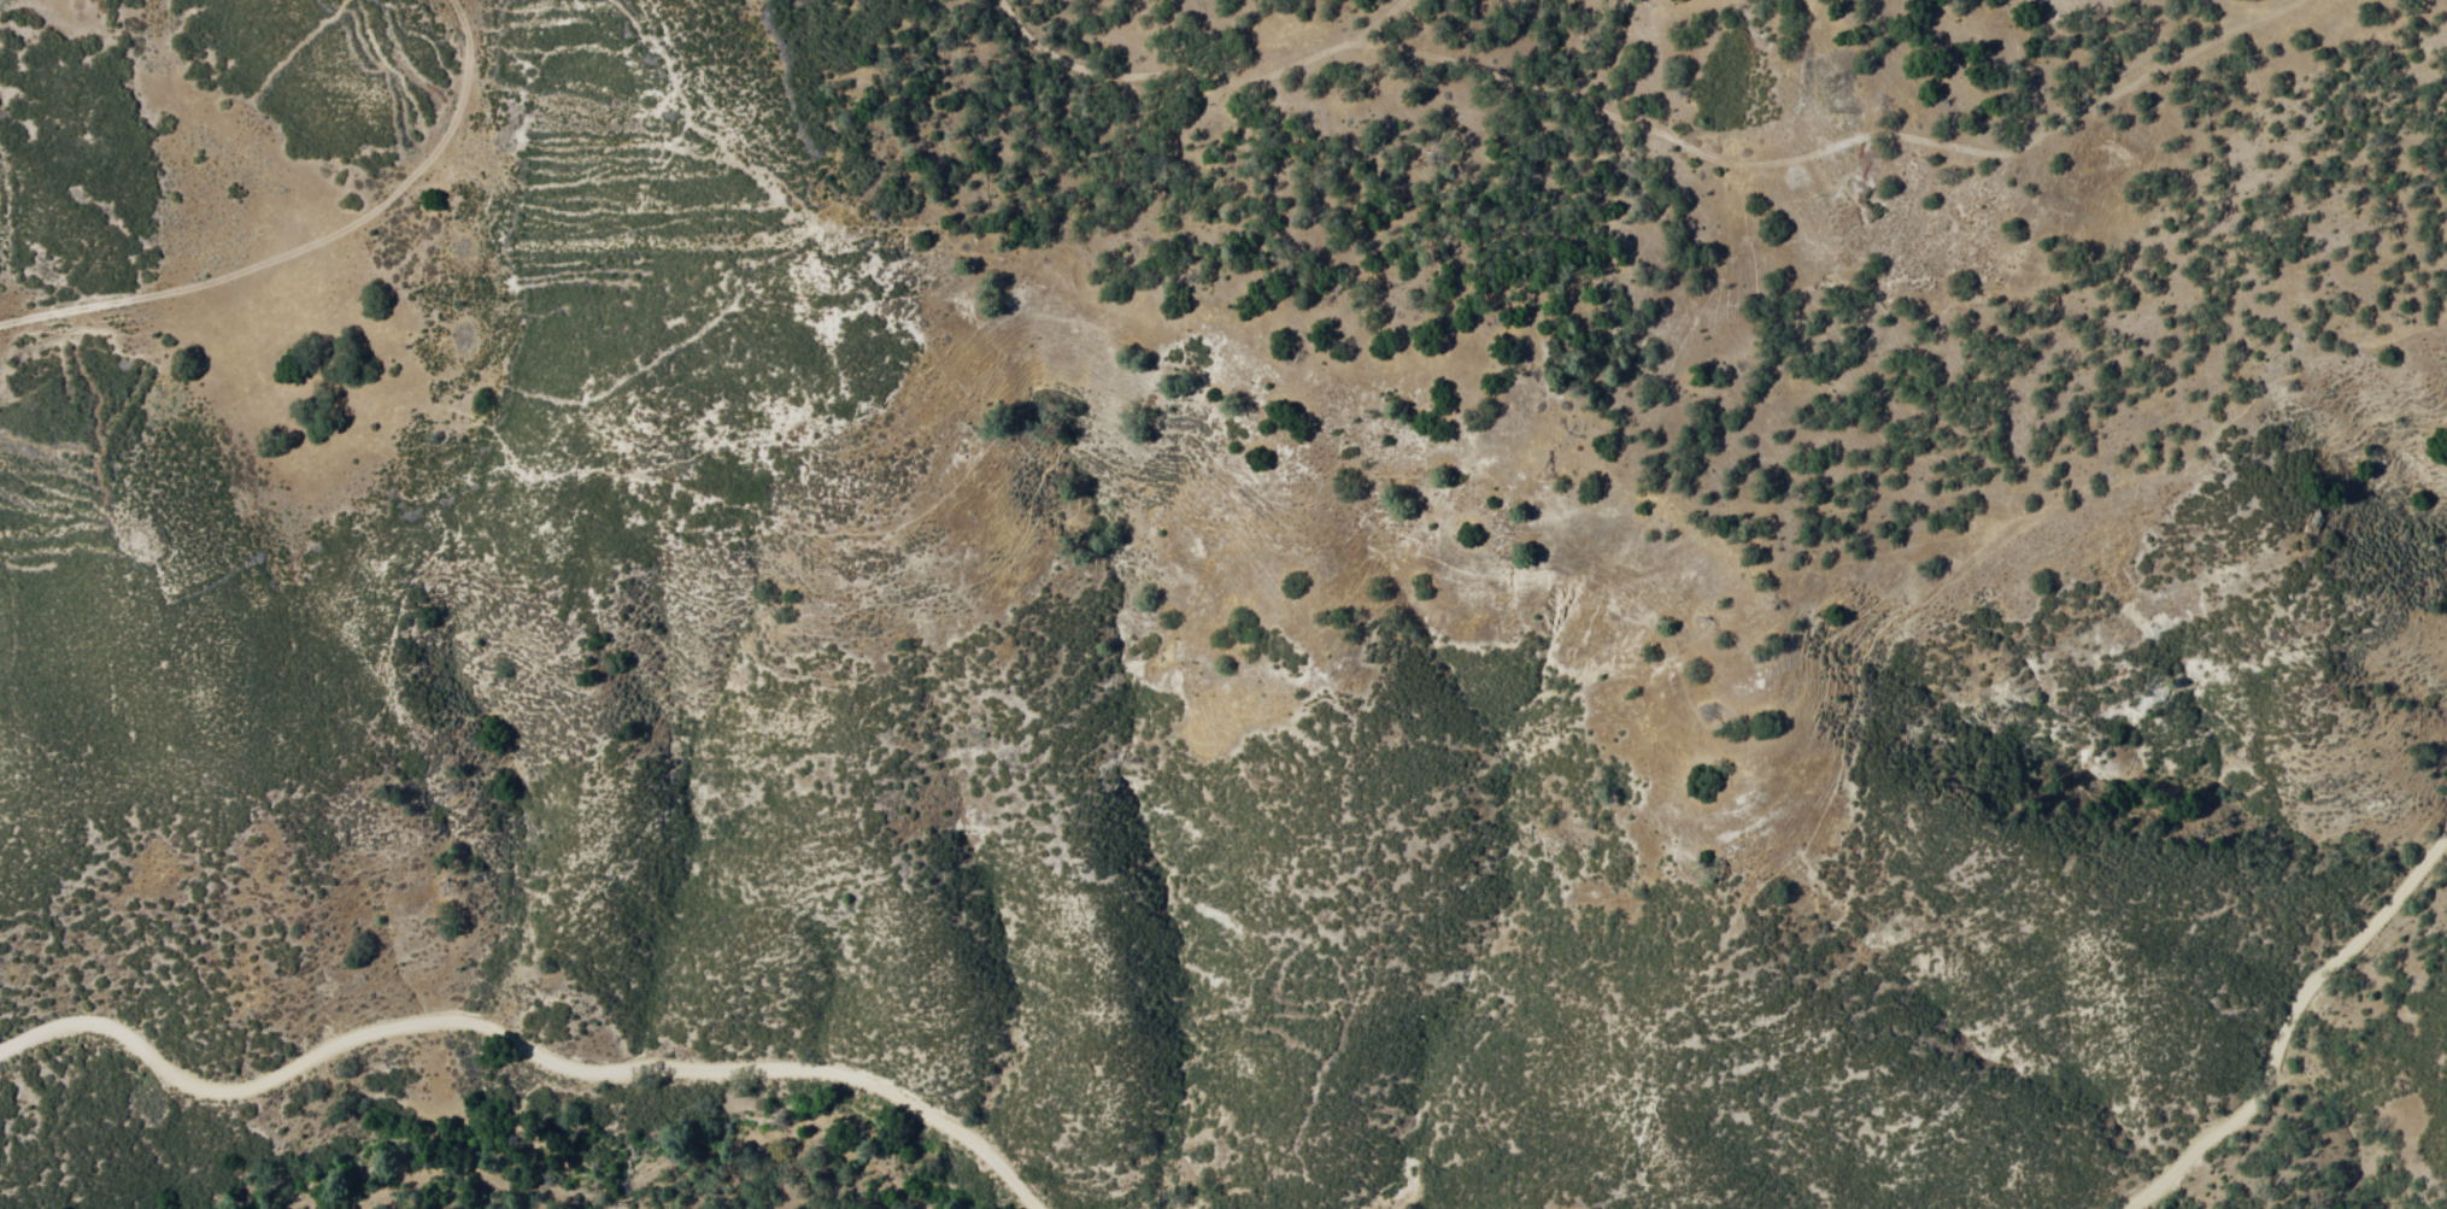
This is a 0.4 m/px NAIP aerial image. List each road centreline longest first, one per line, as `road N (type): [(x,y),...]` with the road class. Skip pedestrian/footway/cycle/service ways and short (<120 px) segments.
road 1 (track): [(995,0),(1055,59),(1117,78),(1245,86),(1343,57),(1387,55),(1549,92),(1715,165),(1753,172),(1814,171),(1885,149),(1997,170),(2026,168),(2062,134),(2136,89),(2336,0)]
road 2 (track): [(0,1060),(54,1034),(106,1028),(198,1081),(246,1088),(398,1033),(499,1026),(580,1068),(662,1063),(853,1081),(960,1134),(1038,1208)]
road 3 (track): [(452,0),(471,34),(473,95),(456,155),(409,216),(310,269),(131,325),(0,345)]
road 4 (track): [(2154,1208),(2261,1108),(2296,1021),(2446,853)]

